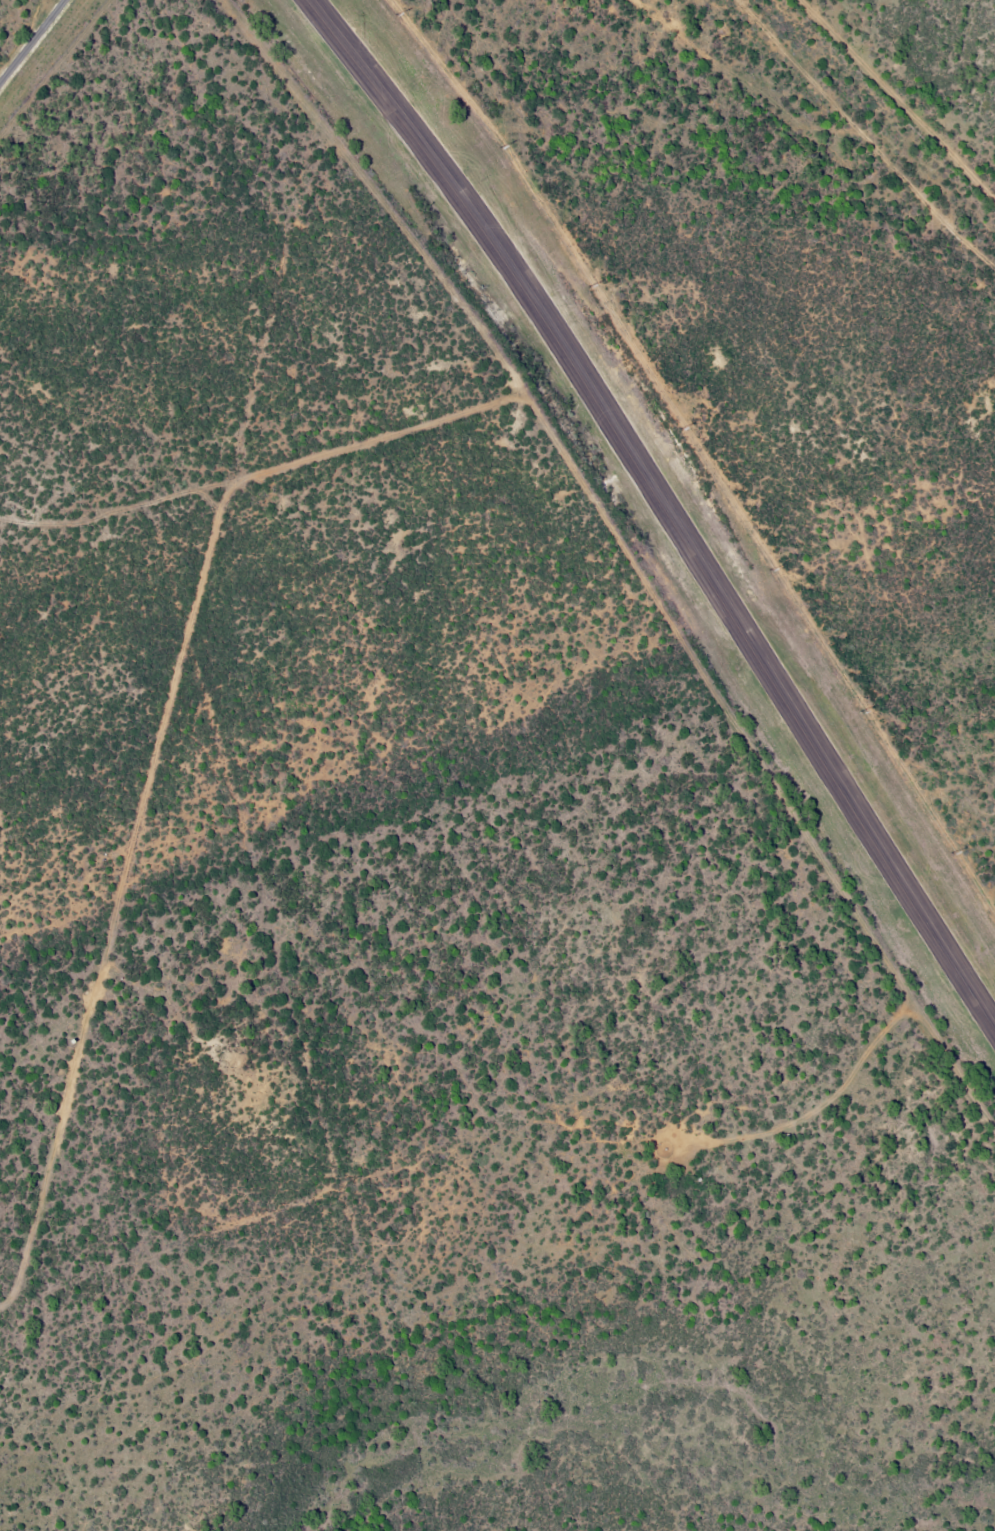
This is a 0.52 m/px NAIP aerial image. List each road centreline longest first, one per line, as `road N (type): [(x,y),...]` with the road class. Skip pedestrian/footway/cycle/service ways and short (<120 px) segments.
road 1 (secondary): [(994,1016),(559,328),(307,0)]

